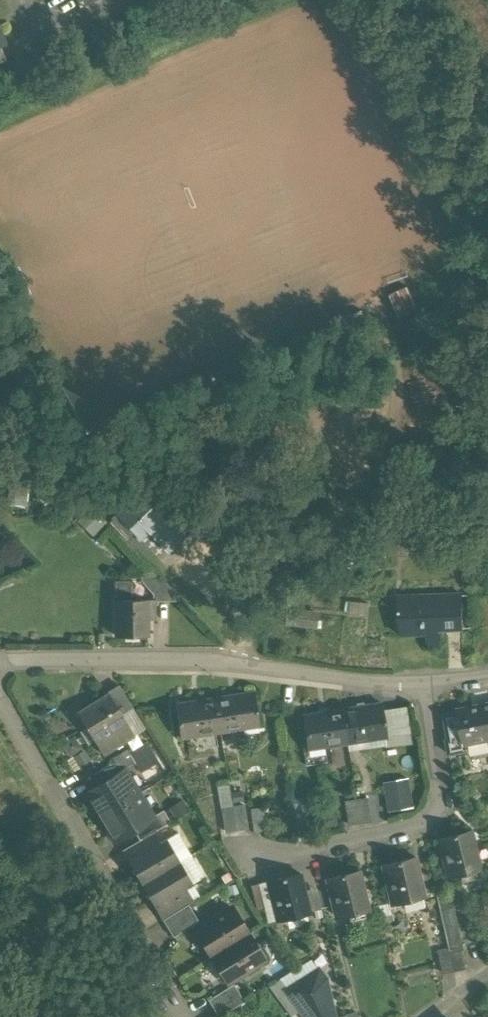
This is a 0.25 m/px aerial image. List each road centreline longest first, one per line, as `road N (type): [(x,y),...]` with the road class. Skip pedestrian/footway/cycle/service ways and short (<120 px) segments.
road 1 (residential): [(0,662),(256,663),(426,681)]
road 2 (residential): [(0,686),(186,1016)]
road 3 (residential): [(426,681),(441,804),(431,820),(246,858)]

